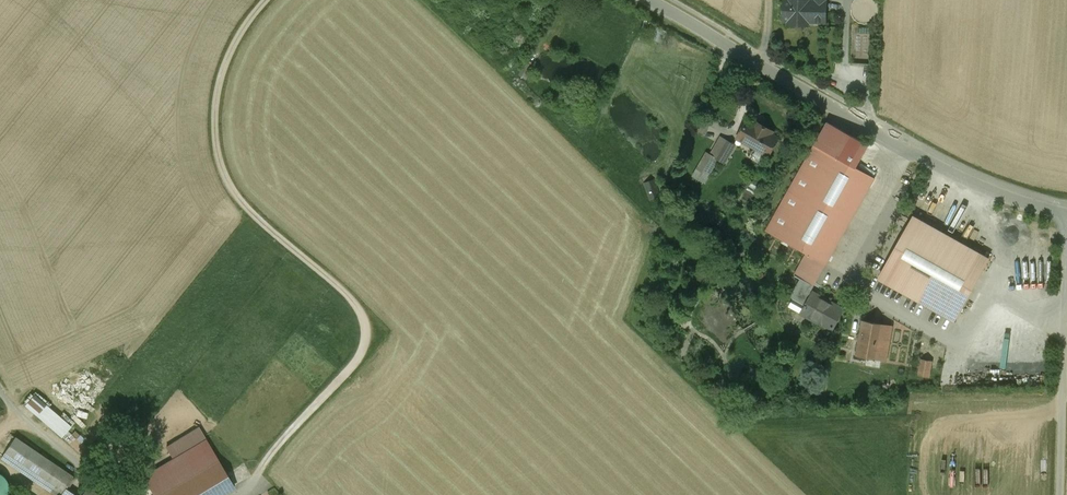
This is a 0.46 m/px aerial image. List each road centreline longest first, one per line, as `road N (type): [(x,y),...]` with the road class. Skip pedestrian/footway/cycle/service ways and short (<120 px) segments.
road 1 (track): [(267,0),(221,75),(215,143),(222,171),(252,211),(352,302),(368,330),(366,348),(344,375),(232,494)]
road 2 (unclassified): [(647,0),(928,160),(1066,215)]
road 3 (unclassified): [(1066,259),(1061,494)]
road 4 (unclassified): [(0,397),(119,494)]

